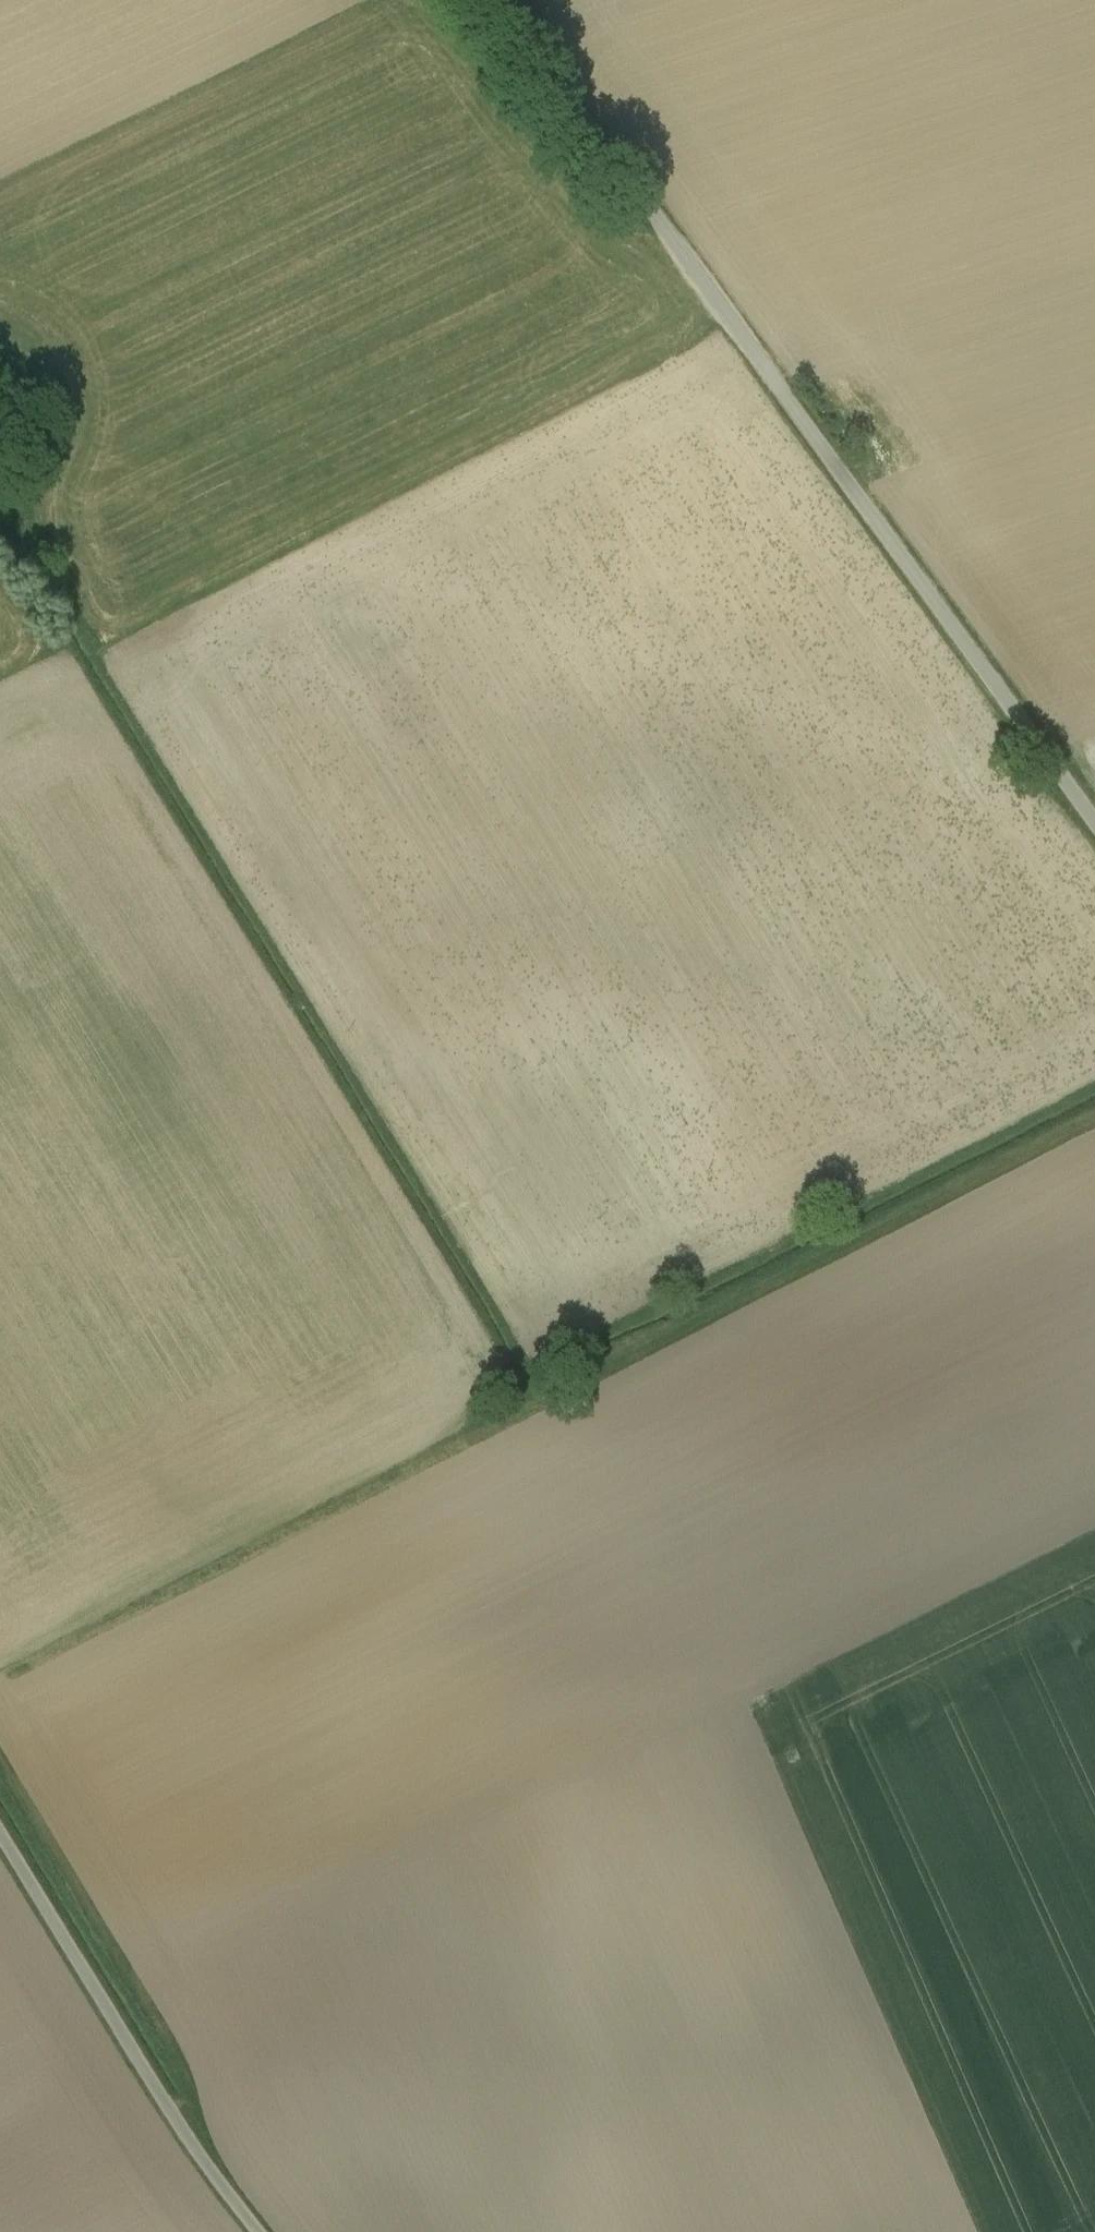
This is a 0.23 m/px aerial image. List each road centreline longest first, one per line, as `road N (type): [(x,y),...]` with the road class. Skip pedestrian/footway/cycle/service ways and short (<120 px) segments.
road 1 (unclassified): [(1094,824),(489,0)]
road 2 (unclassified): [(262,2231),(155,2090),(0,1836)]

